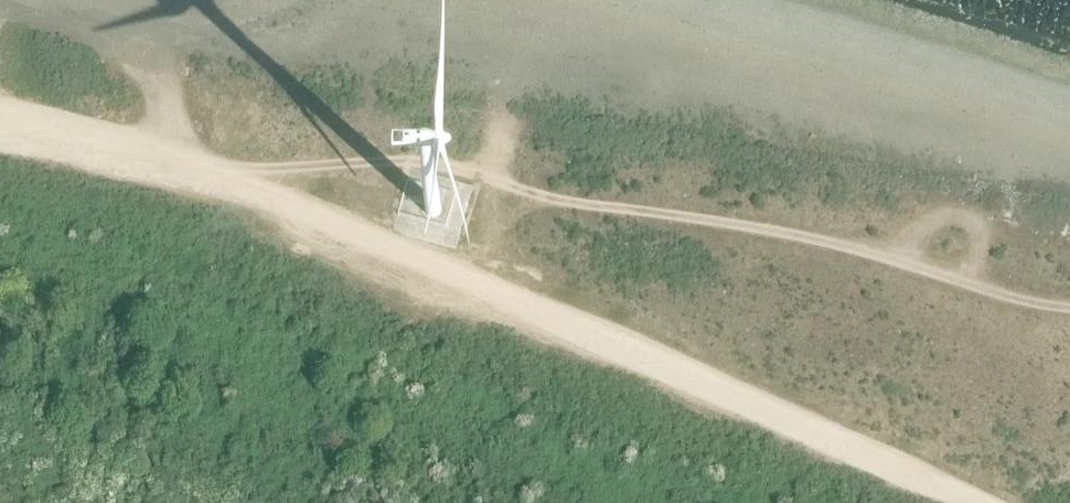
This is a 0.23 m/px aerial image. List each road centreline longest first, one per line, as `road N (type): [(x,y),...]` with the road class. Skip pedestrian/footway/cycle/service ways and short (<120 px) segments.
road 1 (track): [(0,140),(259,189),(608,330),(967,502)]
road 2 (track): [(1069,285),(790,222),(414,163),(259,189)]

